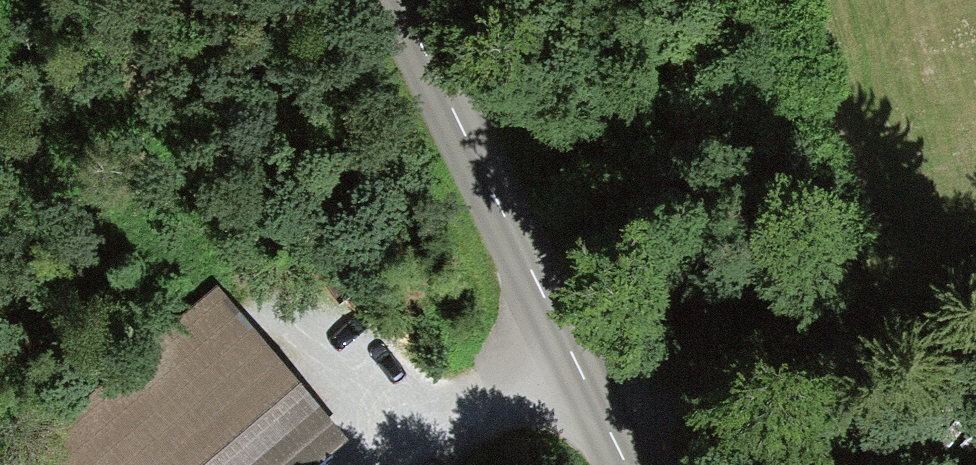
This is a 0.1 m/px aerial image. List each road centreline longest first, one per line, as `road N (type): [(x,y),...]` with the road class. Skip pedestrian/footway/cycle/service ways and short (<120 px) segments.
road 1 (track): [(388,464),(453,402),(588,387),(904,464)]
road 2 (tertiary): [(396,0),(625,464)]

